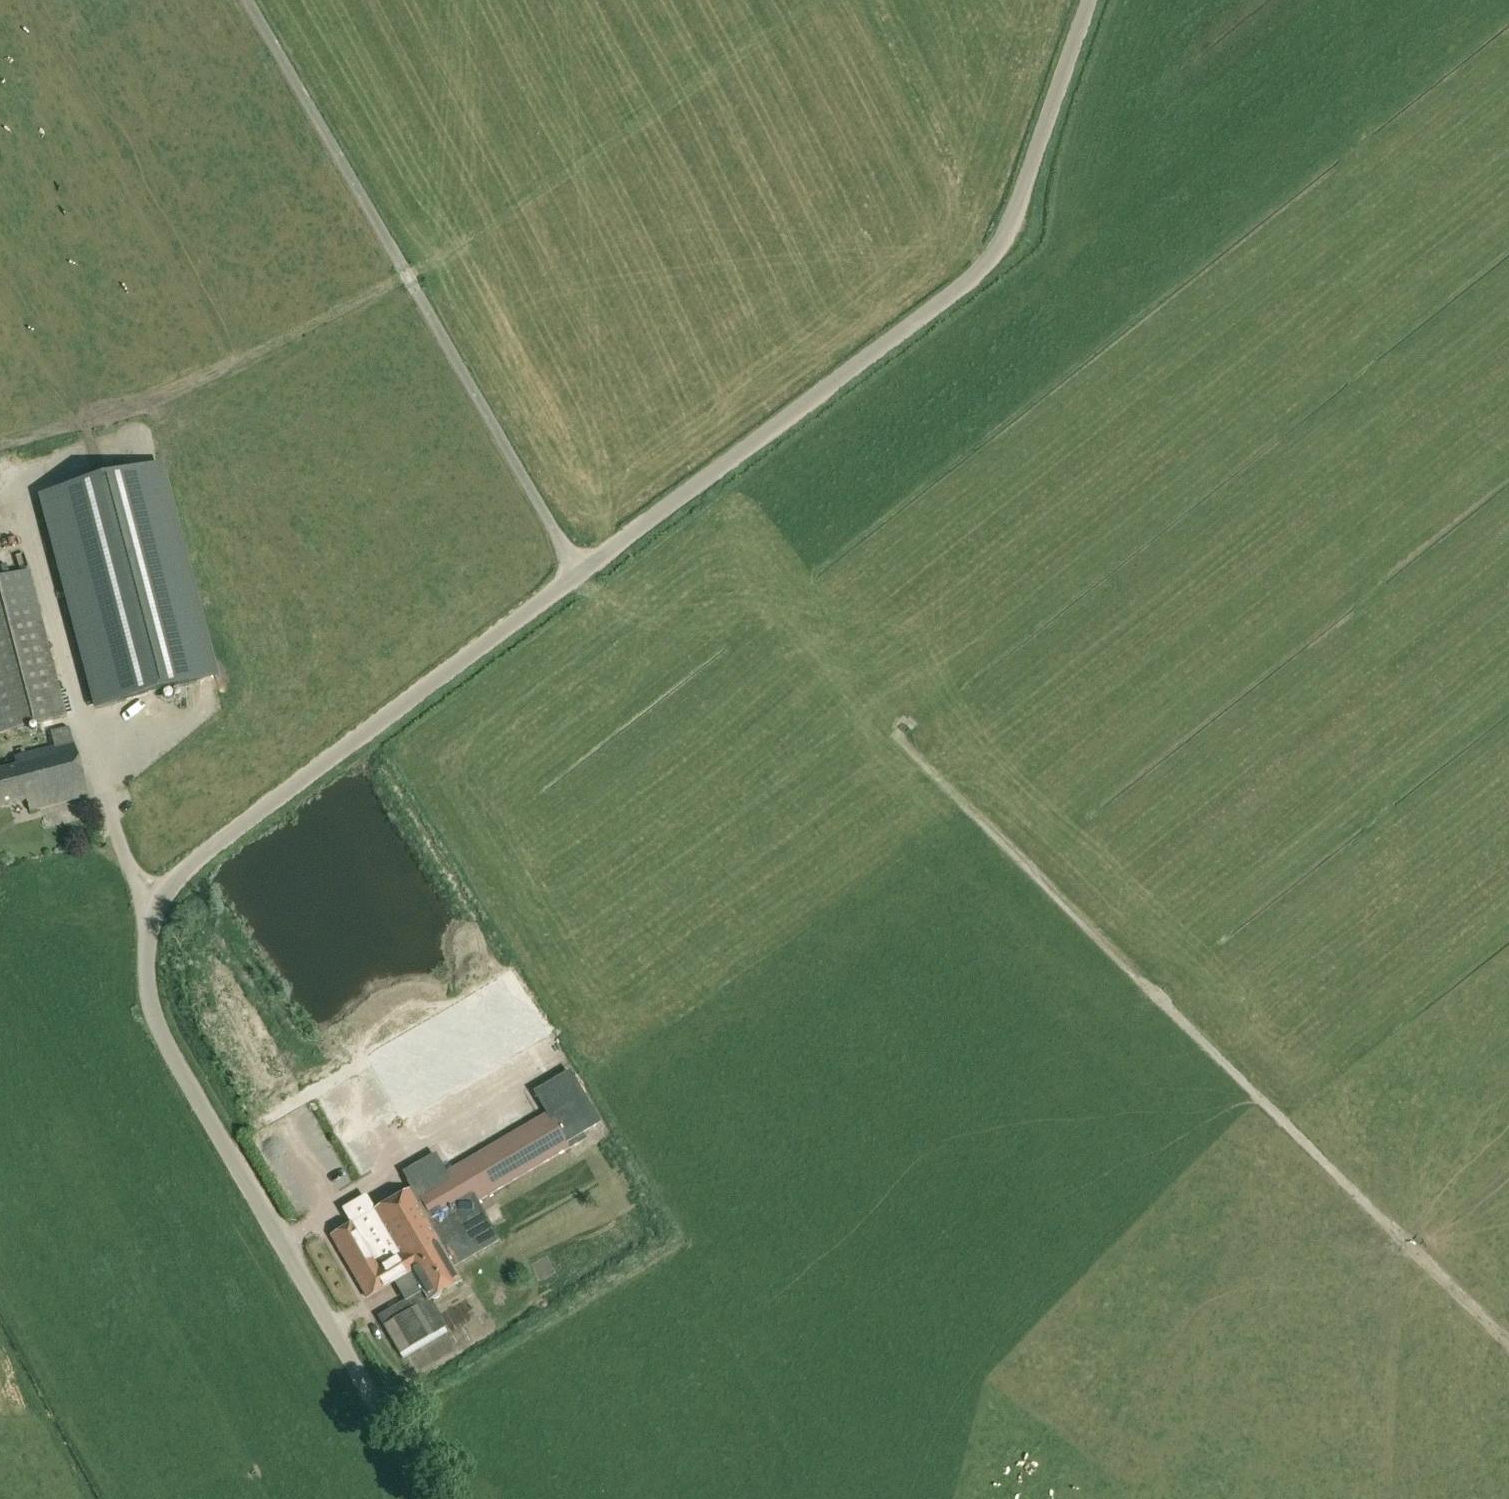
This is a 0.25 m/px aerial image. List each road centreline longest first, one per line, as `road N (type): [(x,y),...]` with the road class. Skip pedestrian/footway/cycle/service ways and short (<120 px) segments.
road 1 (tertiary): [(431,1498),(155,1024),(146,972),(153,915),(169,888),(226,840),(983,265),(1019,204),(1092,0)]

